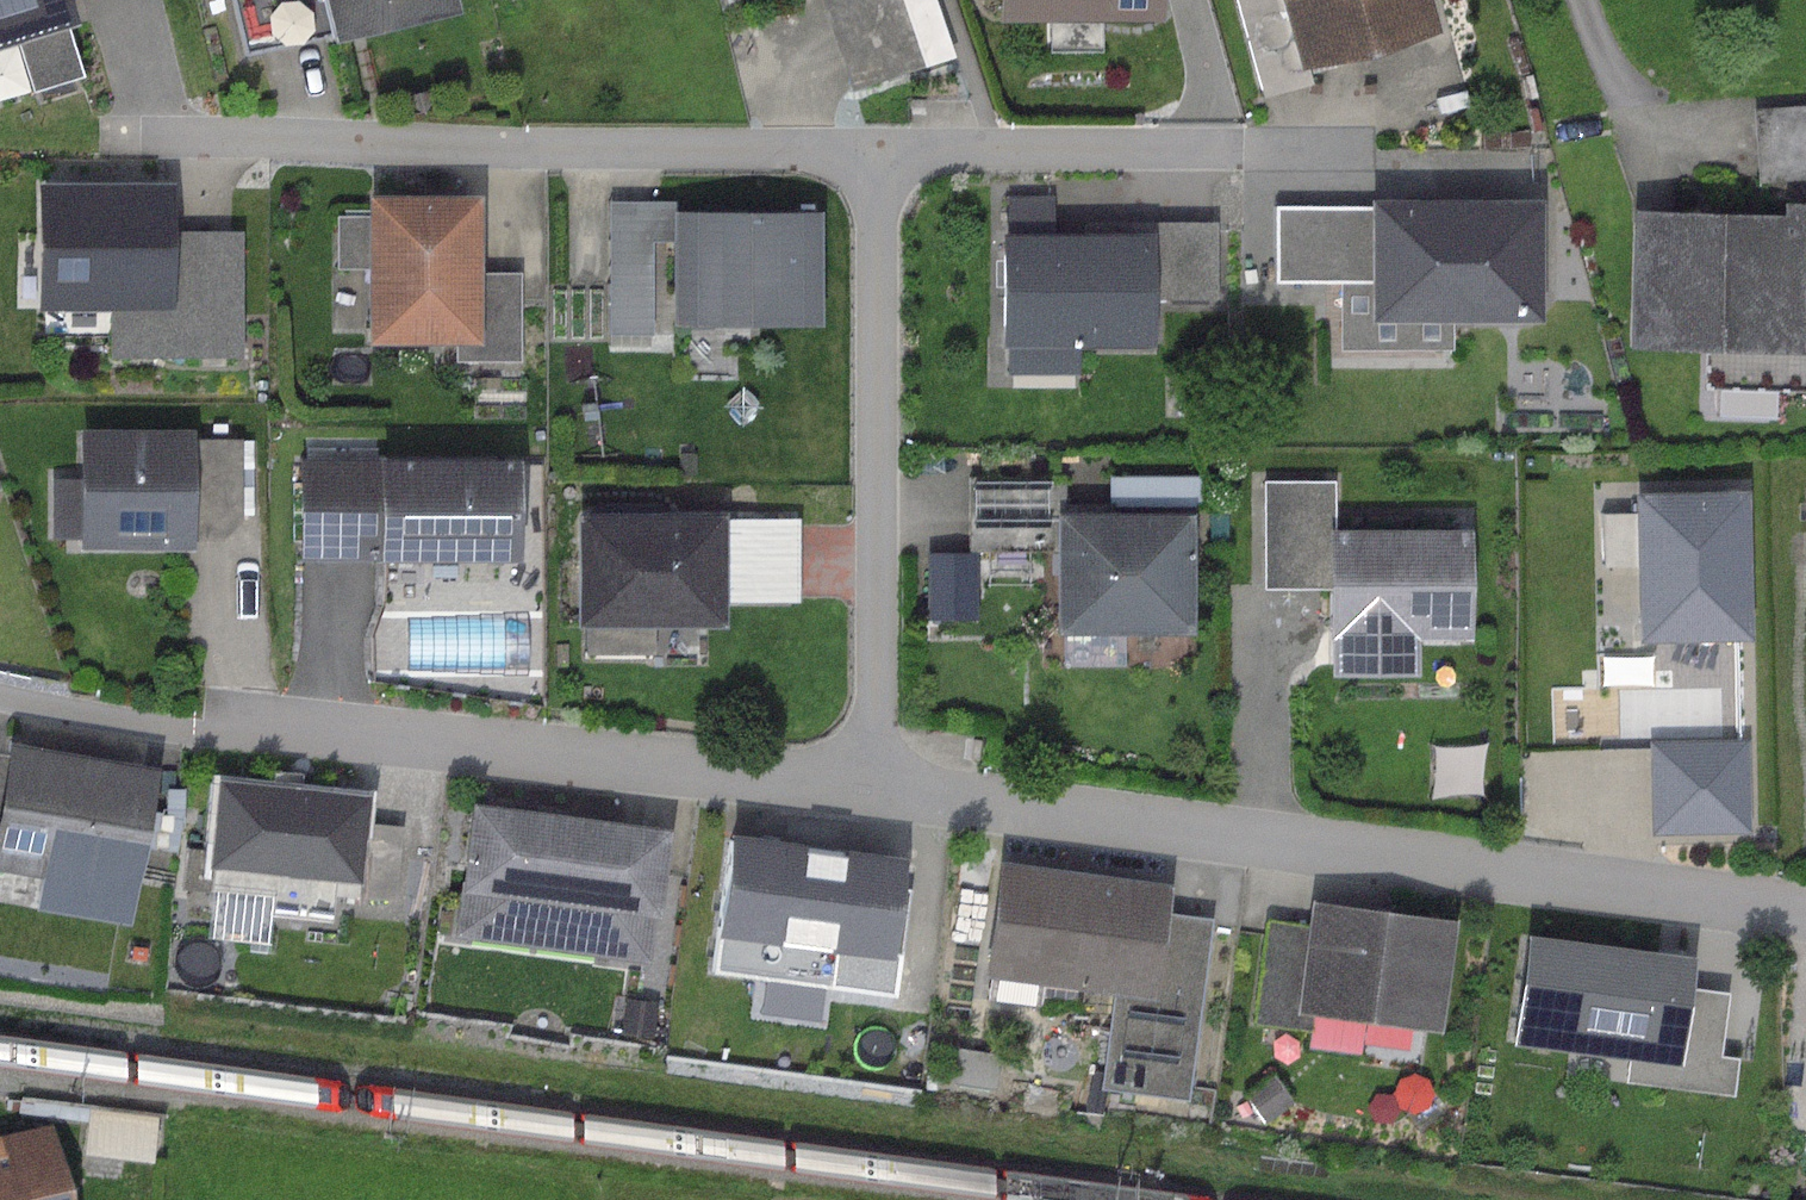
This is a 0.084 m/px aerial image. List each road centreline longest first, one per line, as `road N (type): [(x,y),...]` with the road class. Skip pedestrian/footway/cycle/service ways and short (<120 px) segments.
road 1 (residential): [(1805,909),(870,785),(230,717)]
road 2 (track): [(1651,143),(1583,0)]

